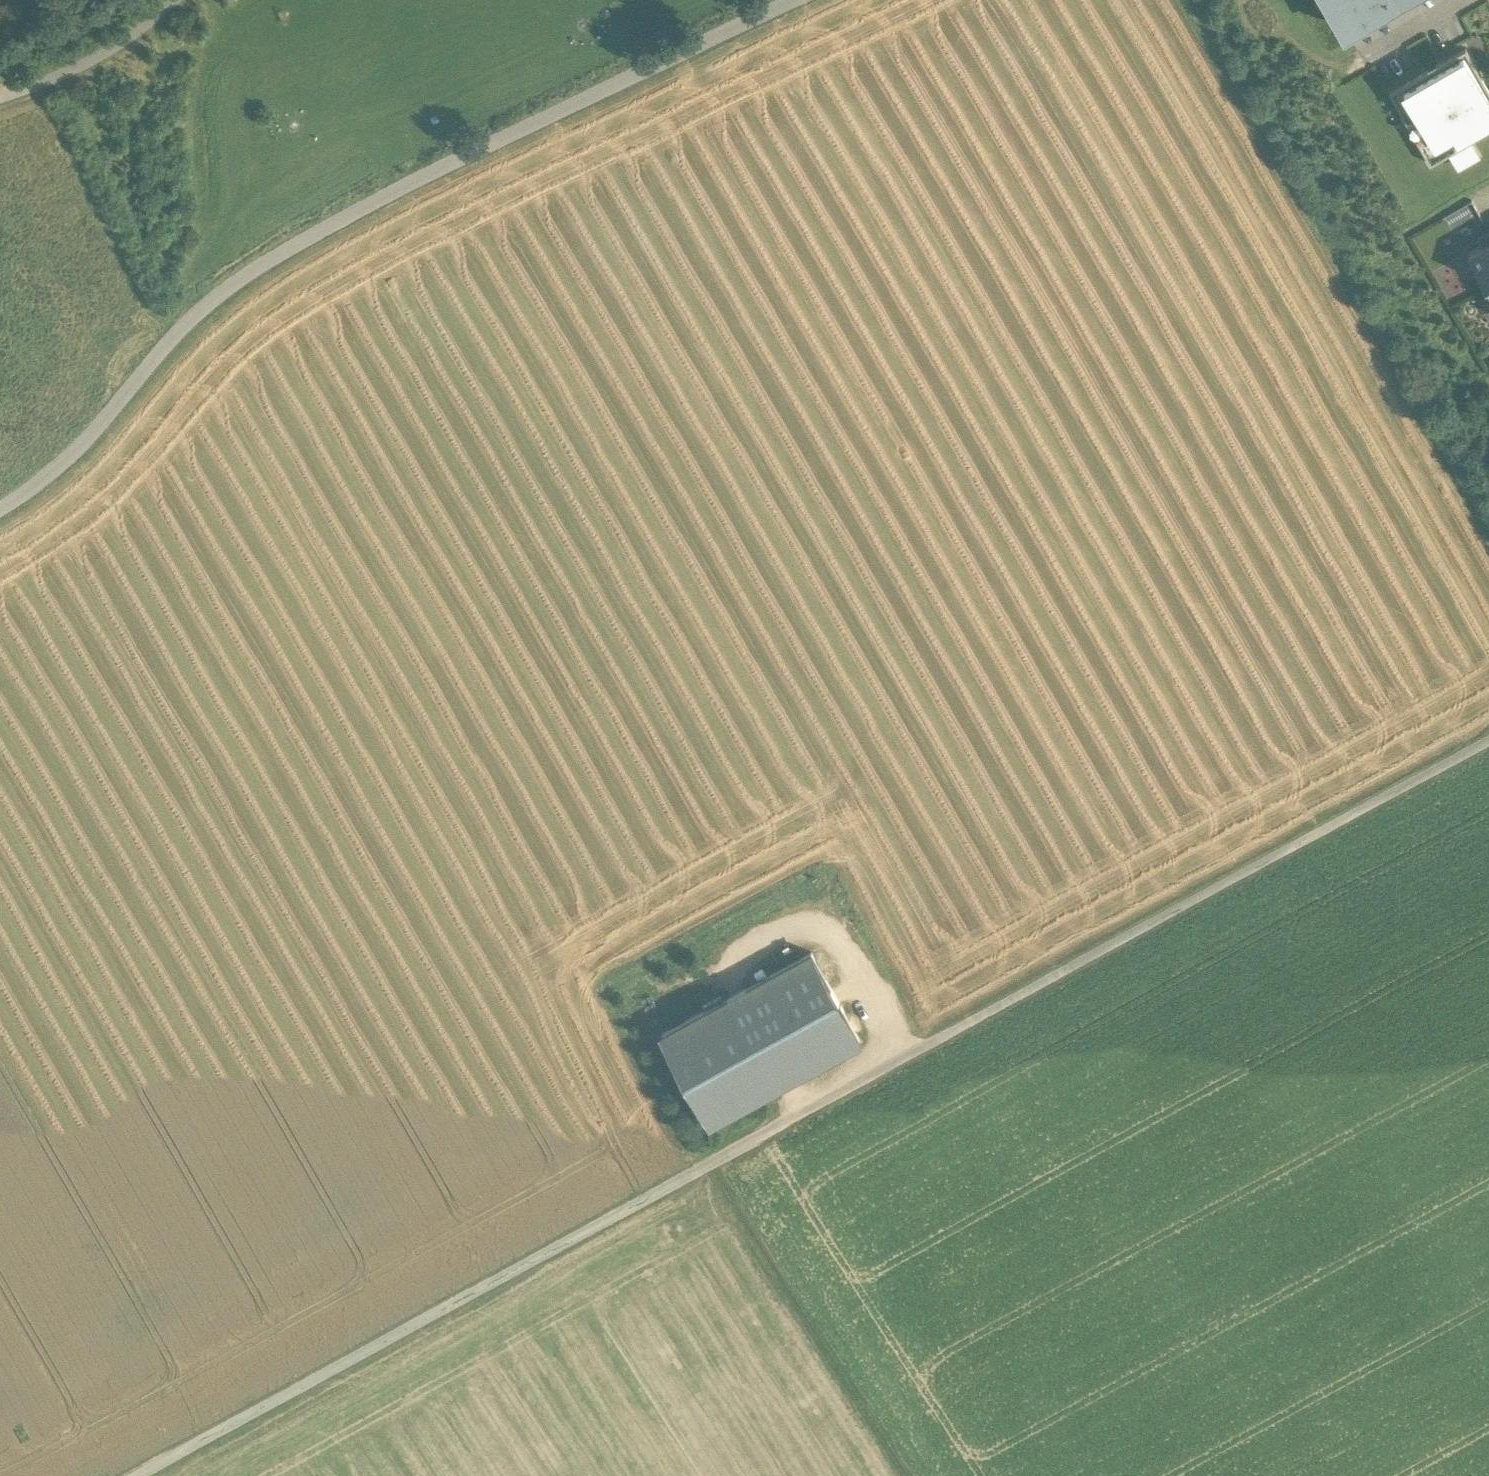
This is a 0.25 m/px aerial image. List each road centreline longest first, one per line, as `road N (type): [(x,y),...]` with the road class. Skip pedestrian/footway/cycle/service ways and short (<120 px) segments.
road 1 (track): [(139,1475),(1488,745)]
road 2 (track): [(795,0),(390,196),(244,277),(171,337),(64,464),(0,510)]
road 3 (track): [(1488,534),(1185,0)]
road 4 (track): [(710,1169),(906,1475)]
road 5 (track): [(177,0),(116,48),(0,101)]

